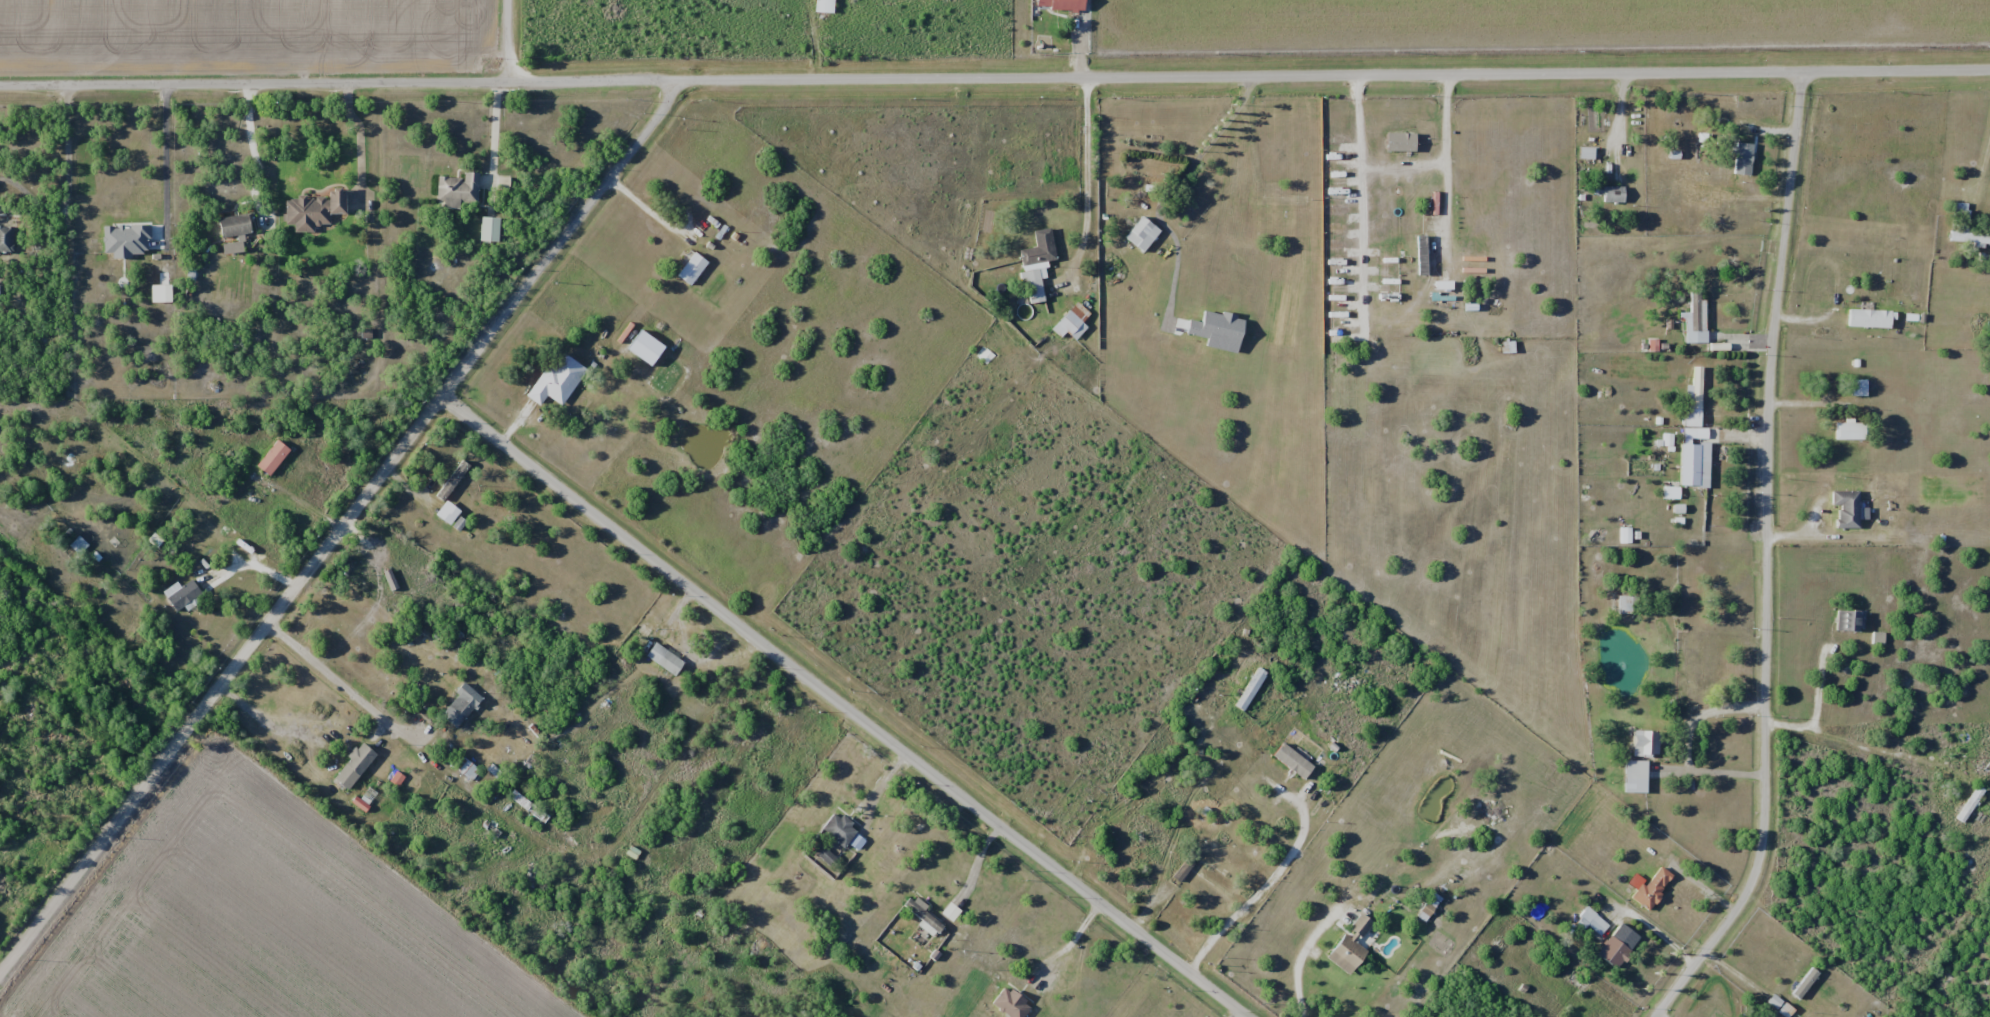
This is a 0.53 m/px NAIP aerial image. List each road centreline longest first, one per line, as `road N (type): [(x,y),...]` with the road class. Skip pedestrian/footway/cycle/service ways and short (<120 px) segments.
road 1 (residential): [(0,83),(1989,70)]
road 2 (residential): [(0,991),(276,630),(677,79)]
road 3 (residential): [(446,399),(1247,1016)]
road 4 (residential): [(1654,1016),(1738,904),(1761,849),(1768,456),(1801,72)]

